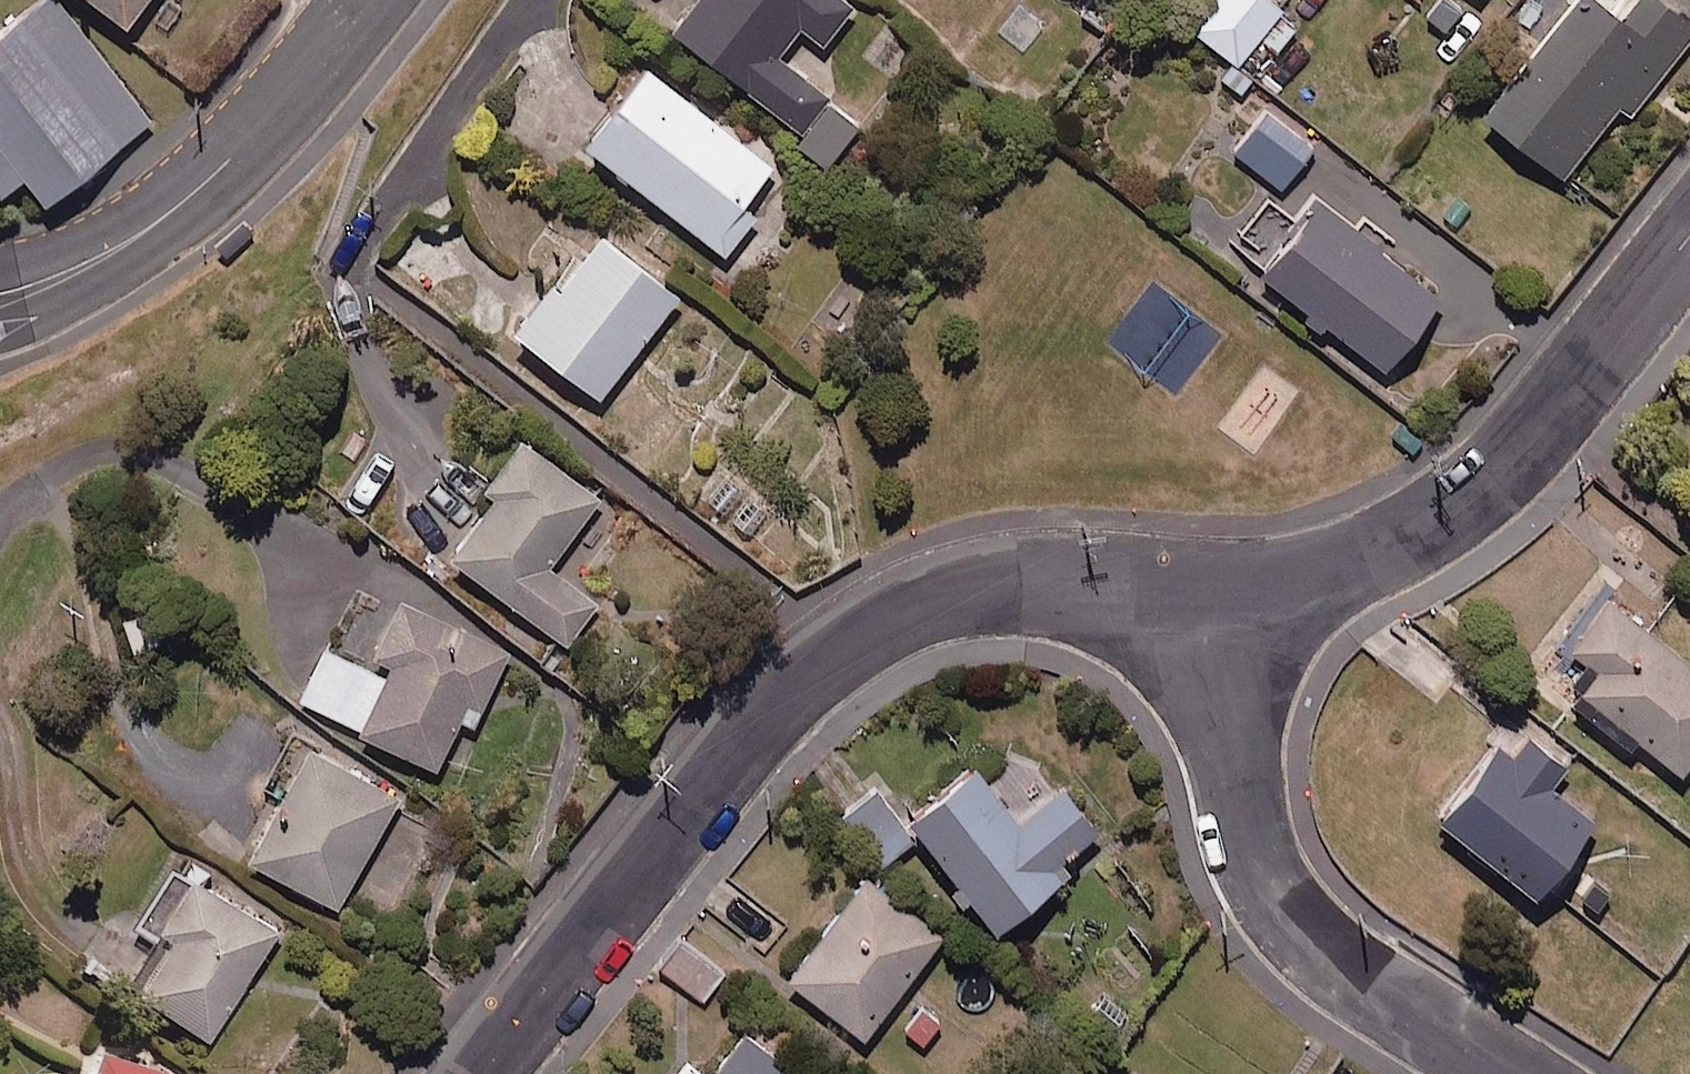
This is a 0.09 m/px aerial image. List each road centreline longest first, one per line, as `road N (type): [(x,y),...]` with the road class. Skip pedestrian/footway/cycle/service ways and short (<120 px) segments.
road 1 (residential): [(1214,602),(1038,577),(950,586),(881,616),(769,712),(483,1073)]
road 2 (residential): [(1689,237),(1516,453),(1385,558),(1306,590),(1214,602)]
road 3 (residential): [(1512,1073),(1318,949),(1274,892),(1248,830),(1214,602)]
road 4 (residential): [(378,0),(224,168),(147,228)]
road 5 (residential): [(147,228),(85,291),(0,329)]
road 6 (residential): [(0,265),(147,228)]

